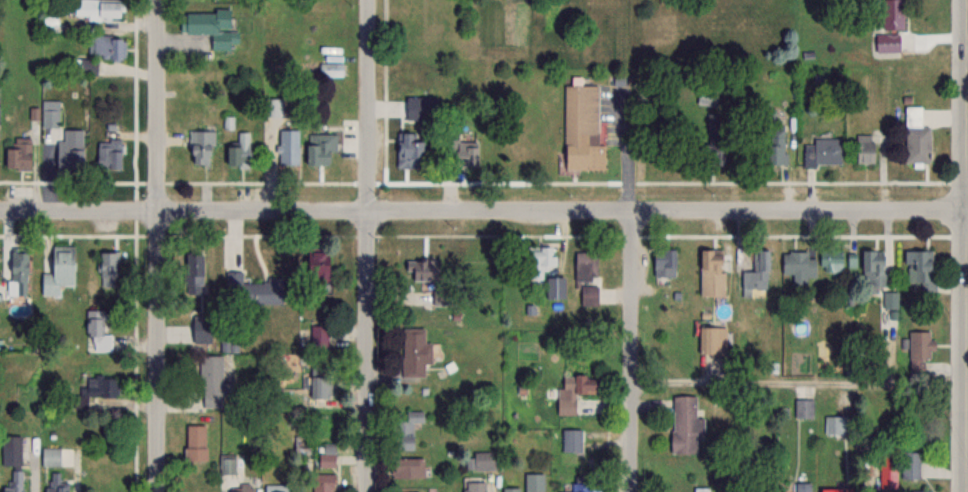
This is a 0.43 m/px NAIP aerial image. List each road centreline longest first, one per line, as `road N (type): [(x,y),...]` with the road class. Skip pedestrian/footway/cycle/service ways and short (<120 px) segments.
road 1 (residential): [(967,212),(0,215)]
road 2 (residential): [(367,491),(371,0)]
road 3 (residential): [(158,491),(159,0)]
road 4 (residential): [(966,491),(967,0)]
road 5 (residential): [(631,491),(626,212)]

